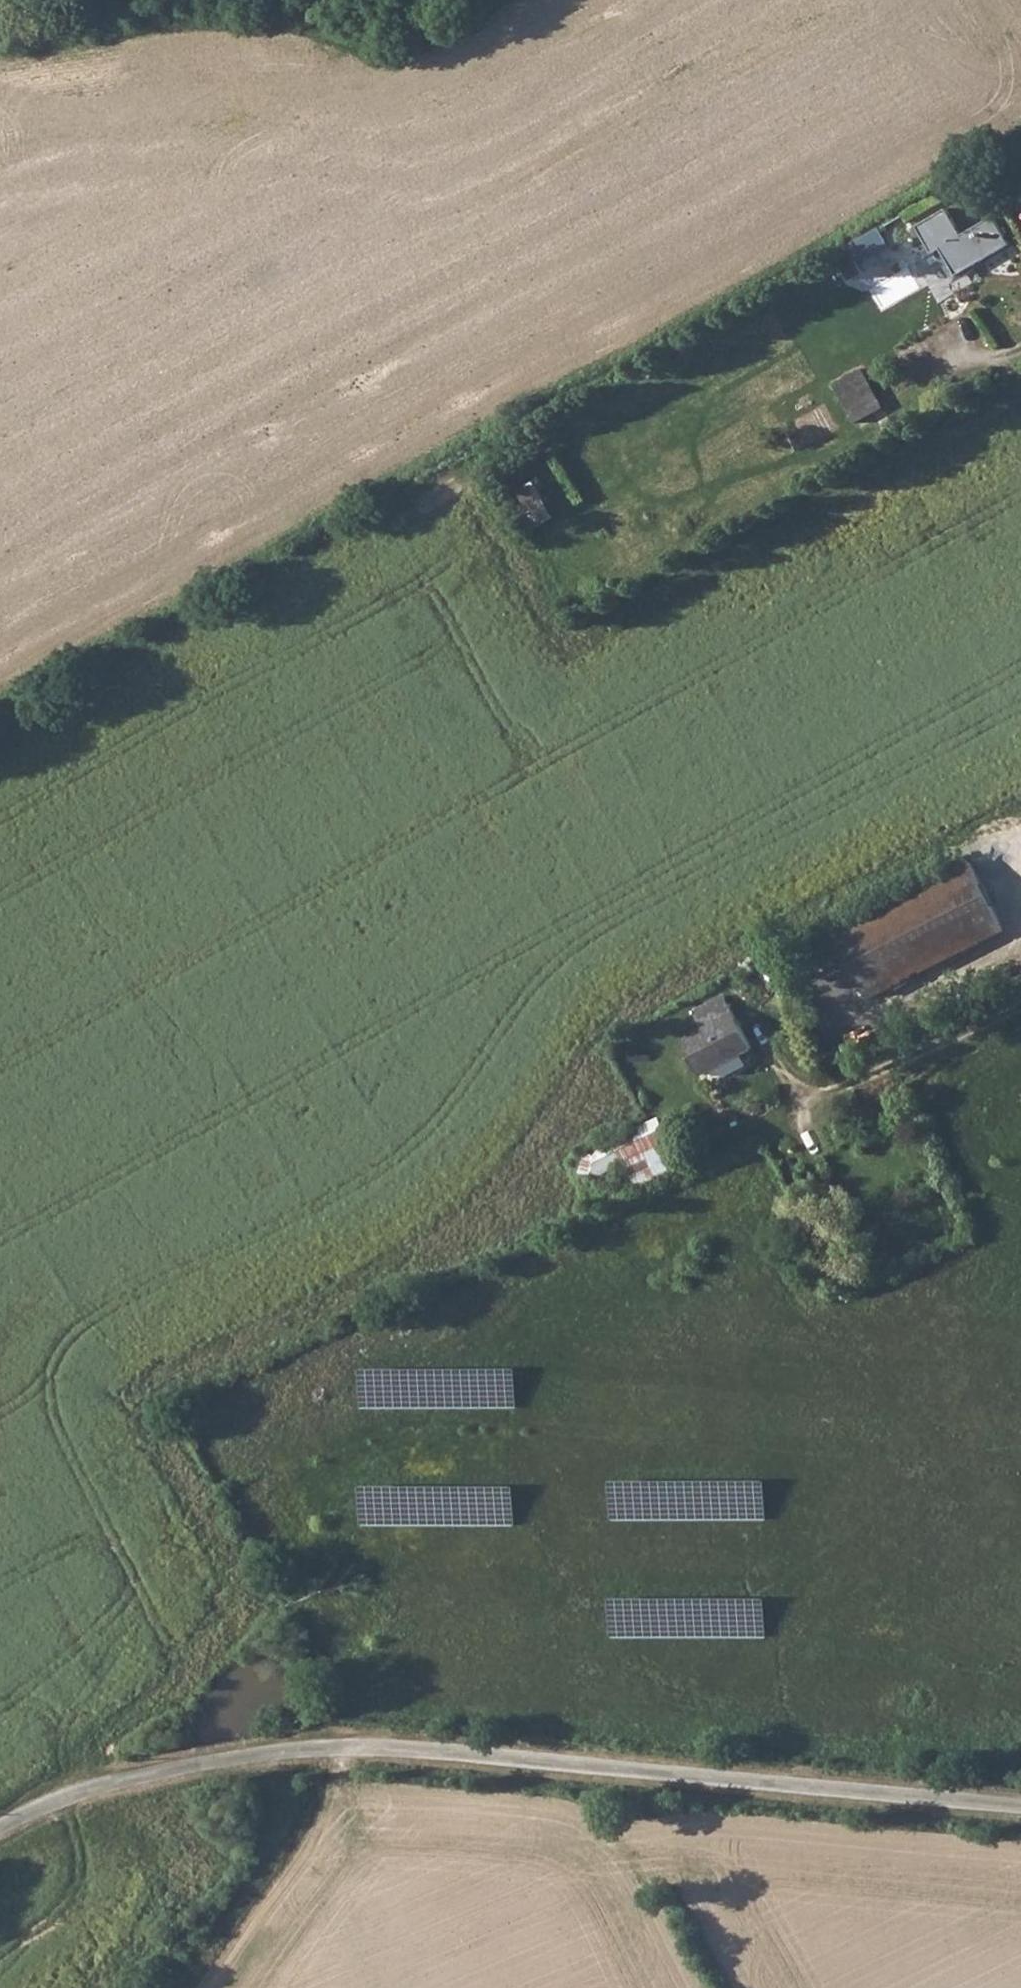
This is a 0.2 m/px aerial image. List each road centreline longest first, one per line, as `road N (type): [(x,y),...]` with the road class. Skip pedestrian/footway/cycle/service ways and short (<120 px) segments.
road 1 (unclassified): [(0,1829),(69,1792),(218,1760),(349,1744),(1020,1805)]
road 2 (track): [(851,1081),(1020,1004)]

